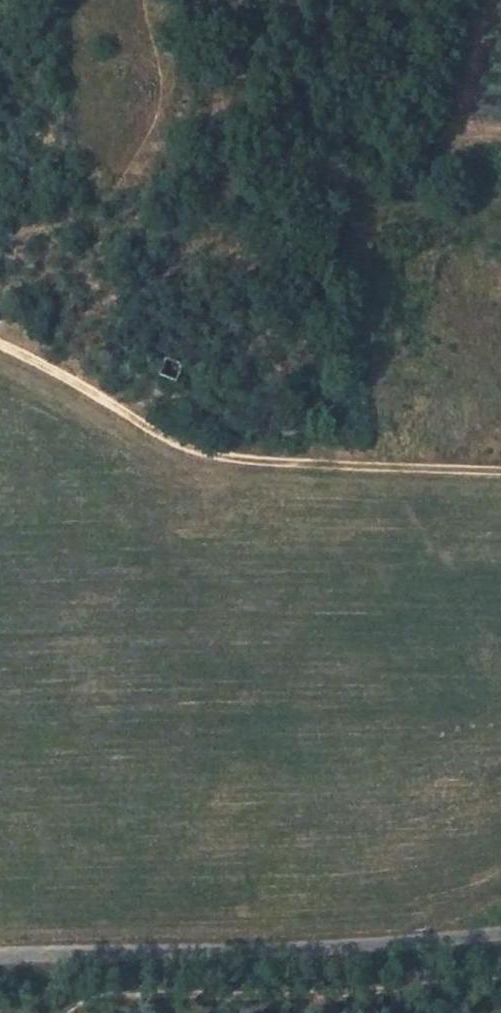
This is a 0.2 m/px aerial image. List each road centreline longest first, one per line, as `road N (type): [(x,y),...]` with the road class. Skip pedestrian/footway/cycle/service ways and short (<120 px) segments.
road 1 (track): [(500,472),(240,463),(165,442),(0,349)]
road 2 (unclassified): [(500,934),(329,948),(0,954)]

